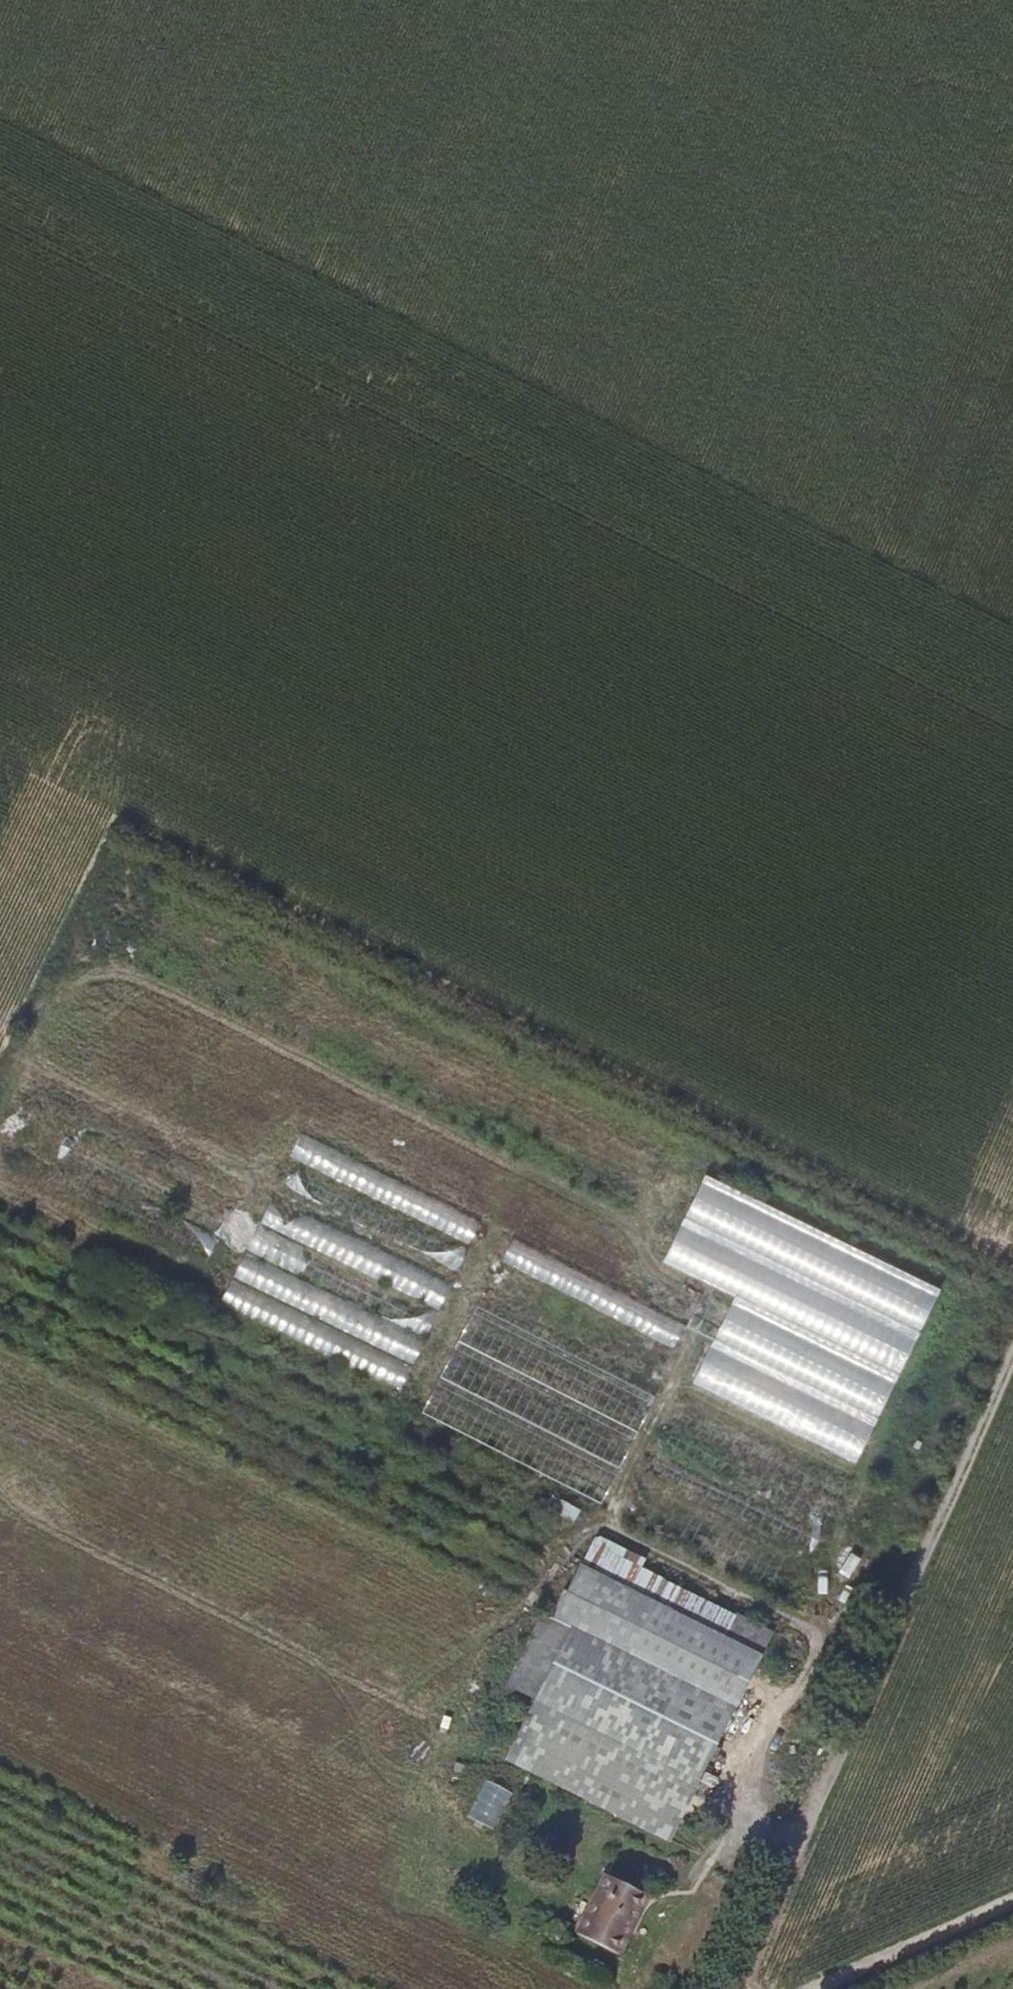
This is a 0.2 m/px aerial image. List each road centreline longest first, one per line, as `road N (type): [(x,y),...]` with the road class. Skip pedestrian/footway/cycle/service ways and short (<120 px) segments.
road 1 (track): [(1012,1350),(739,1988)]
road 2 (track): [(825,1988),(1012,1911)]

